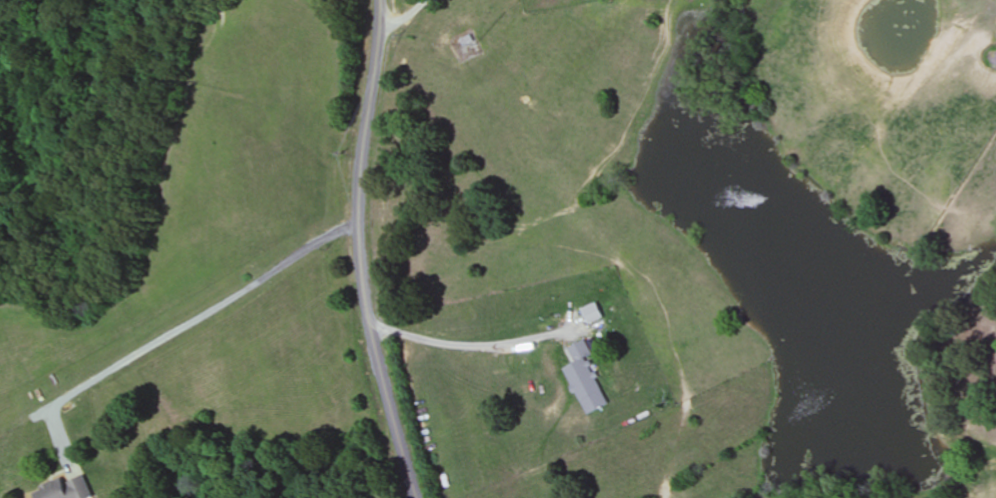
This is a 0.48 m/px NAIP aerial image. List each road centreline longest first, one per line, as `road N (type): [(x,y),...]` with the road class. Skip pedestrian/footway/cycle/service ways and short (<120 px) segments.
road 1 (secondary): [(413,497),(374,345),(361,251),(378,0)]

